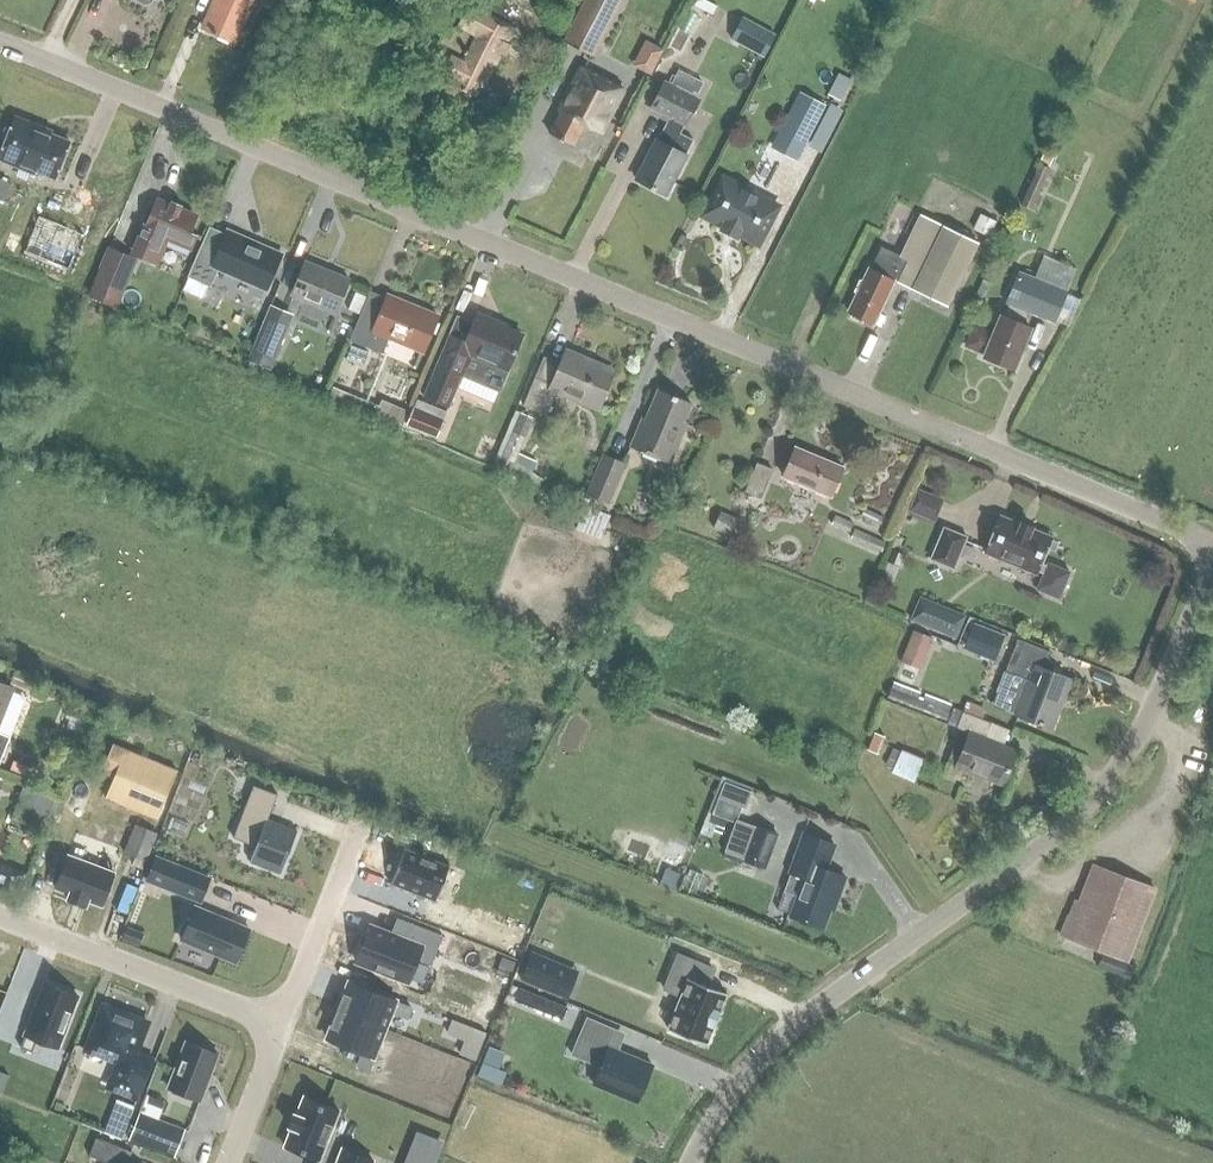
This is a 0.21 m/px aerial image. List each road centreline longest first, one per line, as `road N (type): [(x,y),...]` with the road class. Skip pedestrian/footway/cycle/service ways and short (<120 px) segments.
road 1 (unclassified): [(1212,545),(0,47)]
road 2 (unclassified): [(691,1162),(748,1069),(788,1026),(1078,814),(1137,743),(1212,566)]
road 3 (residential): [(284,1027),(0,915)]
road 4 (residential): [(284,1027),(364,816)]
road 5 (residential): [(232,1162),(284,1027)]

